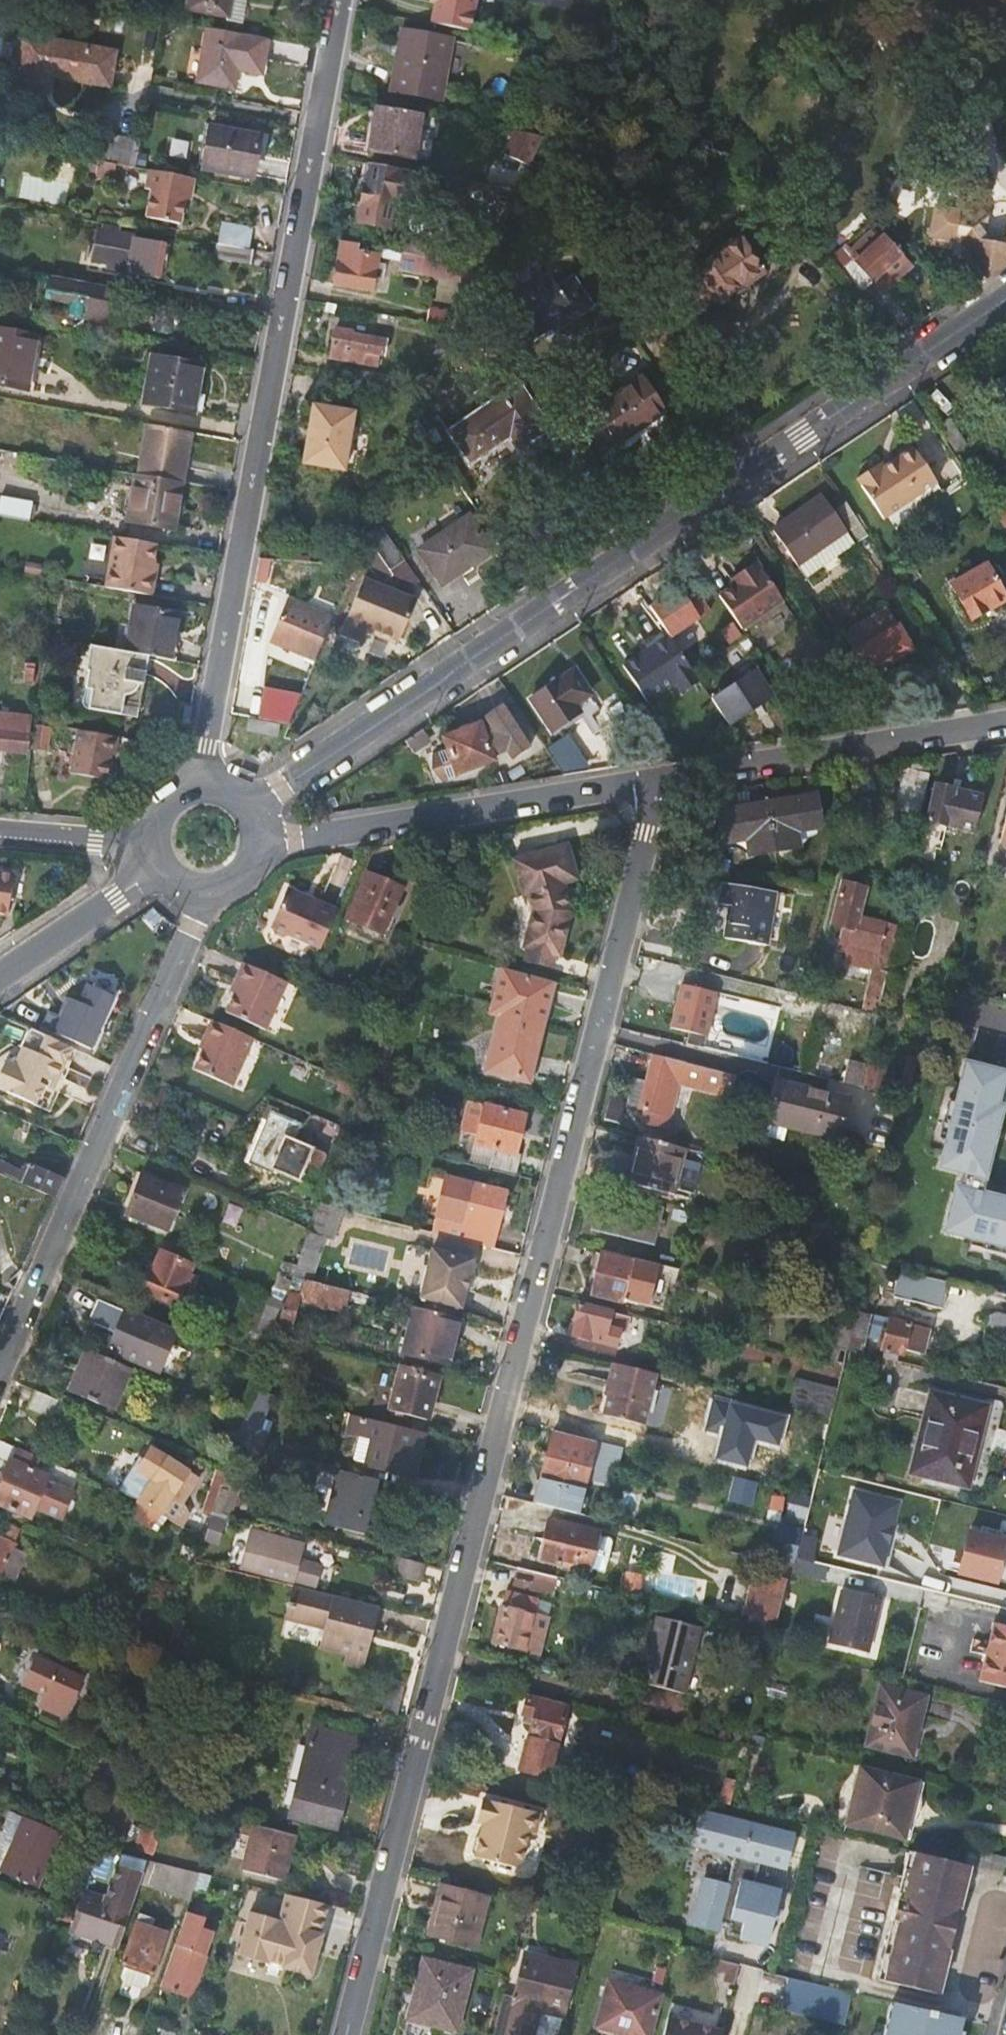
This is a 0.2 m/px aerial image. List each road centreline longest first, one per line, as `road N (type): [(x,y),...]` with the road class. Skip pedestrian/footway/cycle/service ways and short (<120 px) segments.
road 1 (residential): [(660,778),(346,2034)]
road 2 (residential): [(260,797),(1005,298)]
road 3 (residential): [(214,770),(344,0)]
road 4 (residential): [(202,904),(0,1365)]
road 5 (residential): [(273,837),(660,778)]
road 6 (residential): [(660,778),(1005,718)]
road 7 (track): [(900,367),(837,289),(807,272),(741,325),(715,320)]
road 8 (residential): [(152,875),(0,978)]
road 9 (residential): [(140,834),(0,828)]

